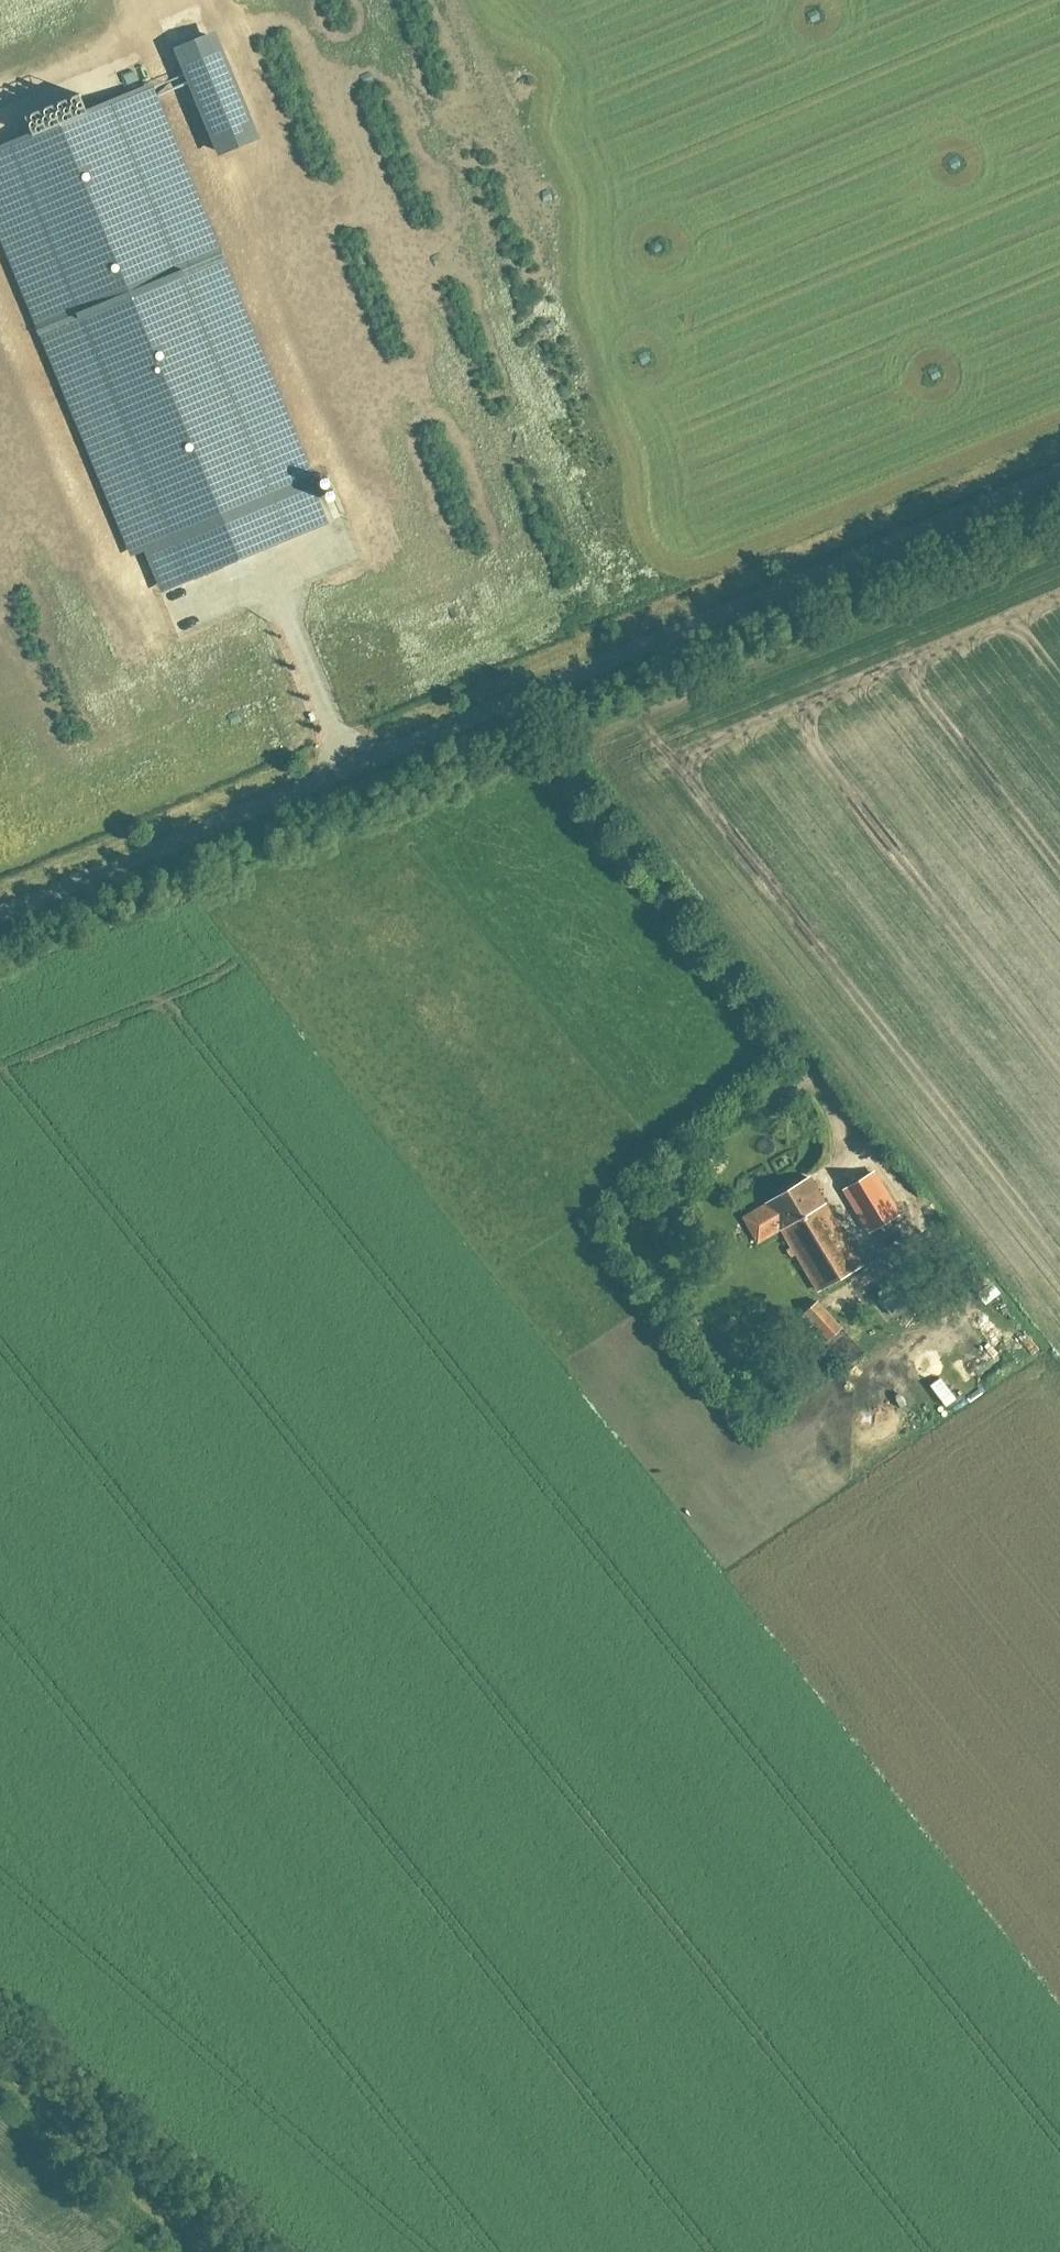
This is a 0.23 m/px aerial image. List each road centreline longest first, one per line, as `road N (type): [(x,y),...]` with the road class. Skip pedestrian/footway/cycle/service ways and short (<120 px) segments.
road 1 (residential): [(0,913),(1059,470)]
road 2 (residential): [(0,2064),(214,2251)]

